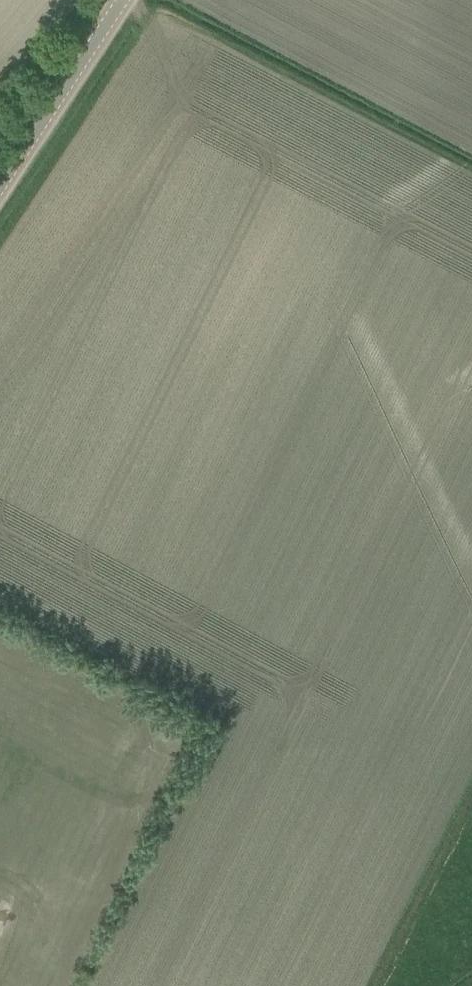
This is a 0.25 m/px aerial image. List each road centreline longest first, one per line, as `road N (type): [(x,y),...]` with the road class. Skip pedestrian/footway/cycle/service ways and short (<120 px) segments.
road 1 (tertiary): [(0,186),(123,0)]

